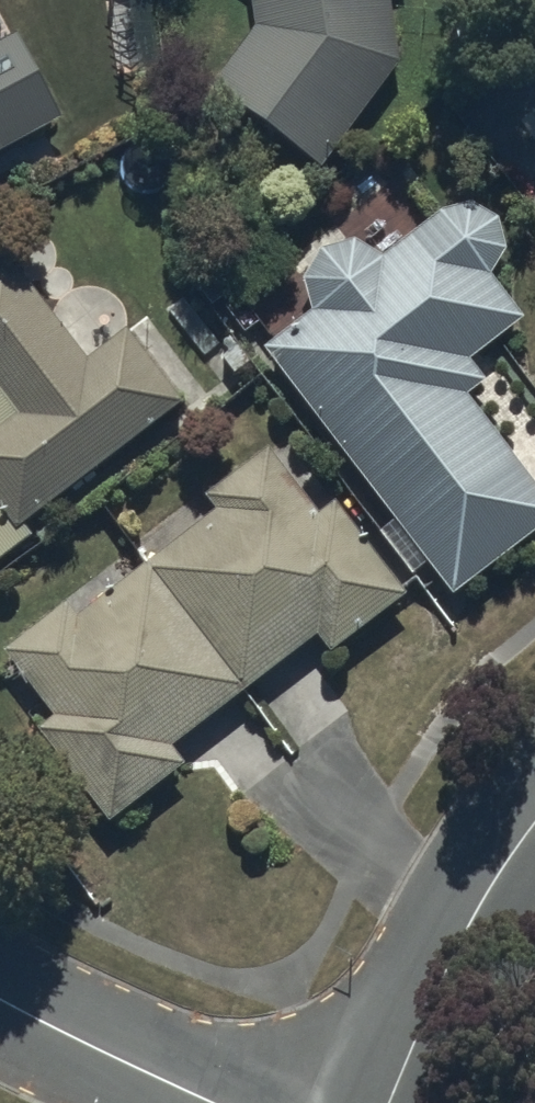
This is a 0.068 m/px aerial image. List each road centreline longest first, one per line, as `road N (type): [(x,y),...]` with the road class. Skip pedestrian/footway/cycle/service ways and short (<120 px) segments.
road 1 (tertiary): [(391,1102),(473,929),(534,824)]
road 2 (residential): [(222,1102),(0,1006)]

